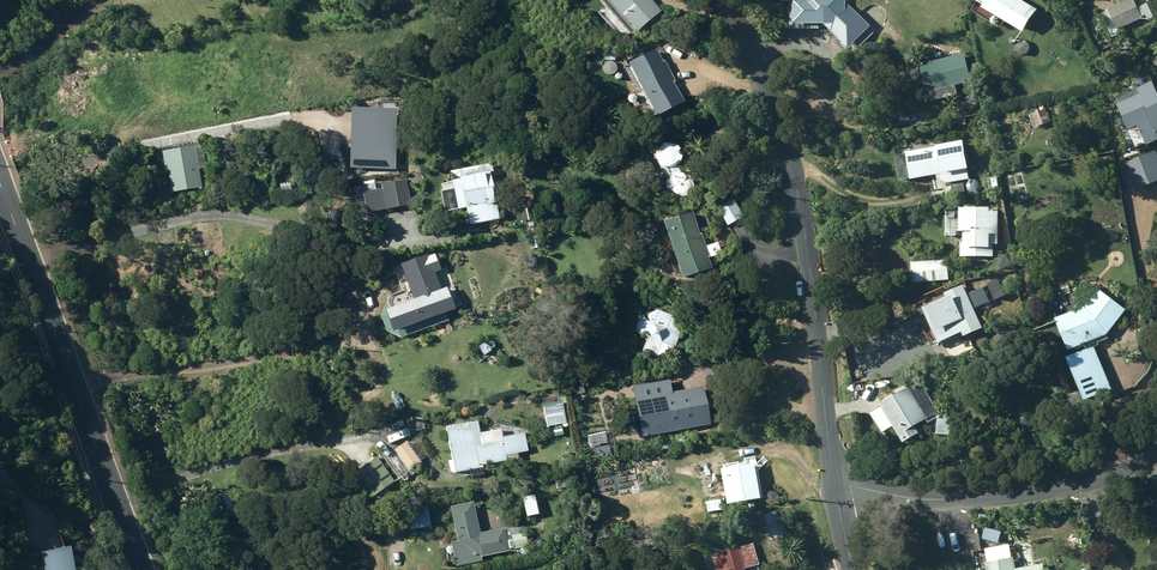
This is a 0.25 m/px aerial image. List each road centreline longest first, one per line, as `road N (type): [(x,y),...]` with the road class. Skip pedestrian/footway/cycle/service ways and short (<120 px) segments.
road 1 (unclassified): [(836,492),(798,188),(770,93),(717,0)]
road 2 (tertiary): [(0,184),(142,569)]
road 3 (unclassified): [(1156,447),(1122,471),(1031,494),(836,492)]

